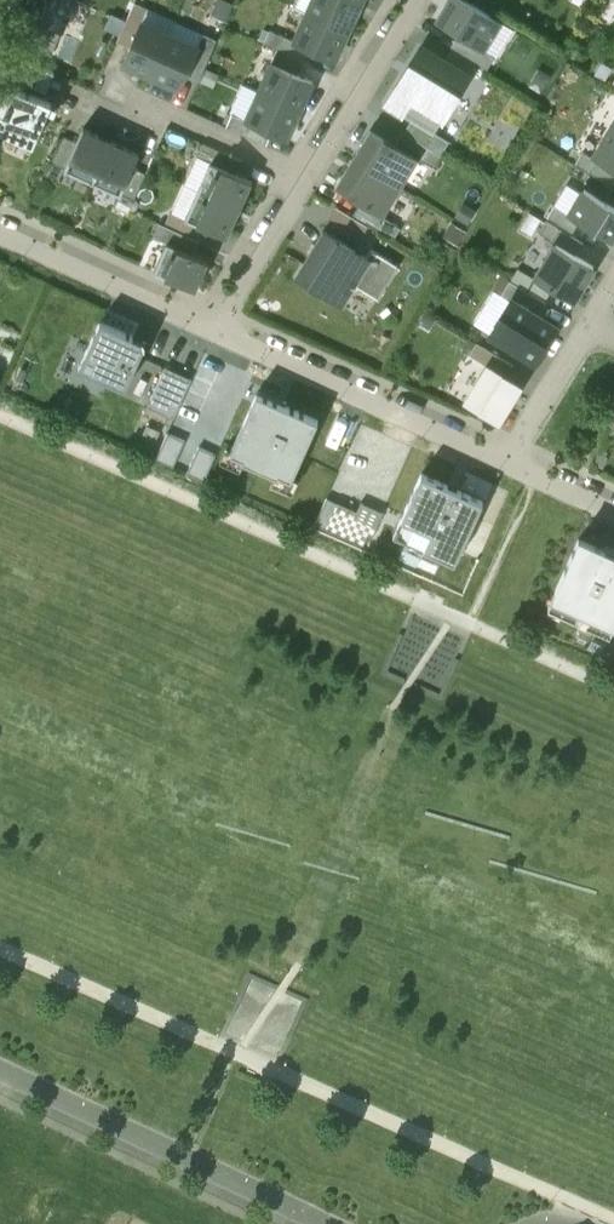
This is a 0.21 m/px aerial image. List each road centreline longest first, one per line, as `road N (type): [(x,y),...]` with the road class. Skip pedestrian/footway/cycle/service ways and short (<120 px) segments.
road 1 (unclassified): [(337,1223),(0,1063)]
road 2 (residential): [(507,457),(209,323)]
road 3 (residential): [(302,174),(154,106),(144,126),(82,97)]
road 4 (residential): [(209,323),(0,228)]
road 5 (residential): [(302,174),(409,0)]
road 6 (residential): [(209,323),(302,174)]
road 7 (residential): [(587,326),(507,457)]

